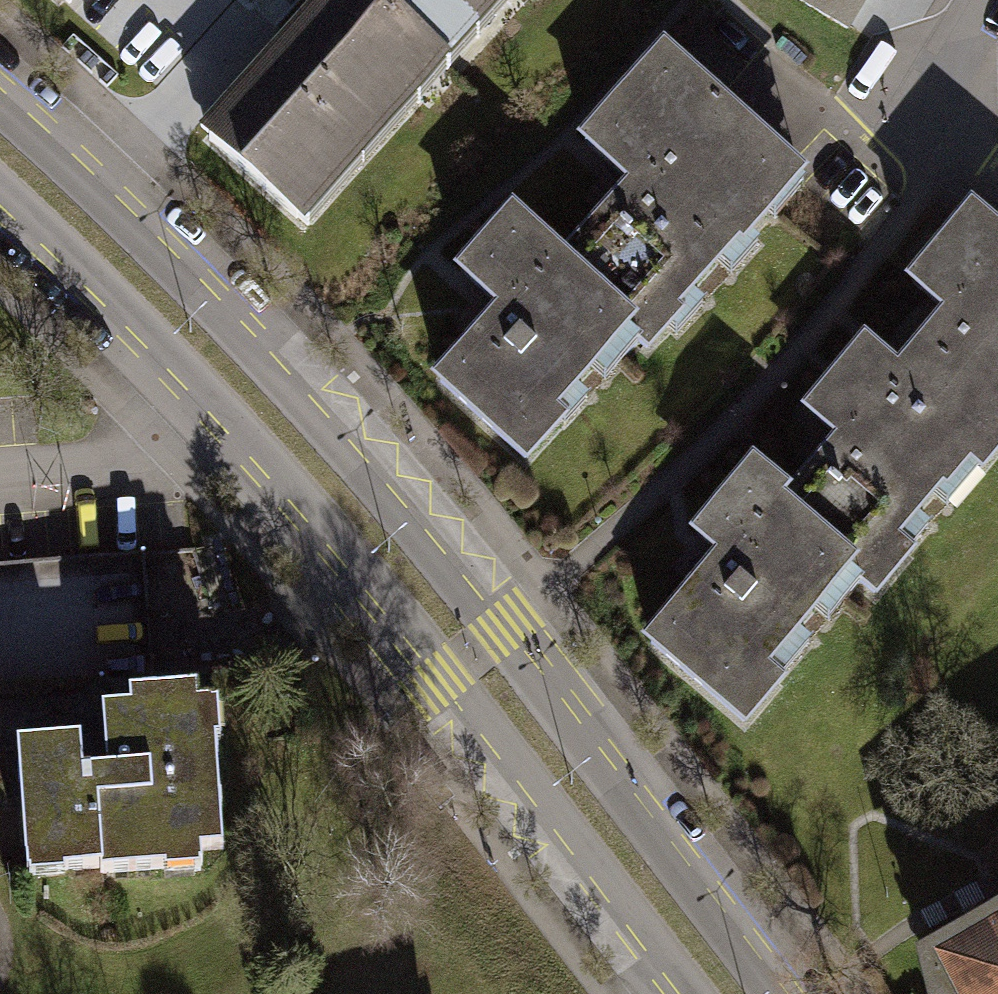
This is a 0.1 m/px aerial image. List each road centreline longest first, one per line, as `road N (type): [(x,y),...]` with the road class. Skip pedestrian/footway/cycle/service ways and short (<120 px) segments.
road 1 (tertiary): [(778,993),(497,626),(299,398),(0,107)]
road 2 (tertiary): [(0,189),(182,366),(317,515),(694,993)]
road 3 (residential): [(971,0),(905,111),(997,168)]

